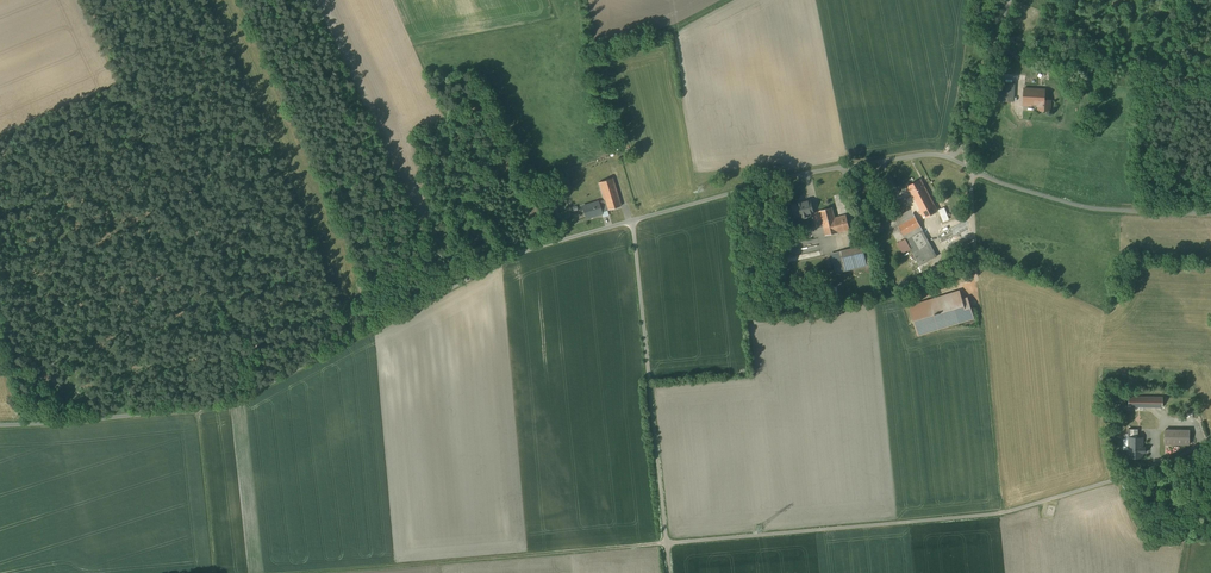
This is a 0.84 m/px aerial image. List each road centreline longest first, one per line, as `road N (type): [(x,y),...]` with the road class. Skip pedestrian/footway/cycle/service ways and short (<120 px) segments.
road 1 (unclassified): [(634,221),(518,255),(234,403),(0,426)]
road 2 (unclassified): [(667,544),(999,515),(1174,461),(1210,441)]
road 3 (unclassified): [(957,162),(933,154),(807,173),(634,221)]
road 4 (unclassified): [(634,221),(667,544)]
road 5 (track): [(667,544),(349,572)]
road 6 (unclassified): [(1210,214),(1089,208),(992,181),(957,162)]
road 7 (unclassified): [(1008,0),(957,162)]
road 8 (track): [(214,572),(202,409)]

